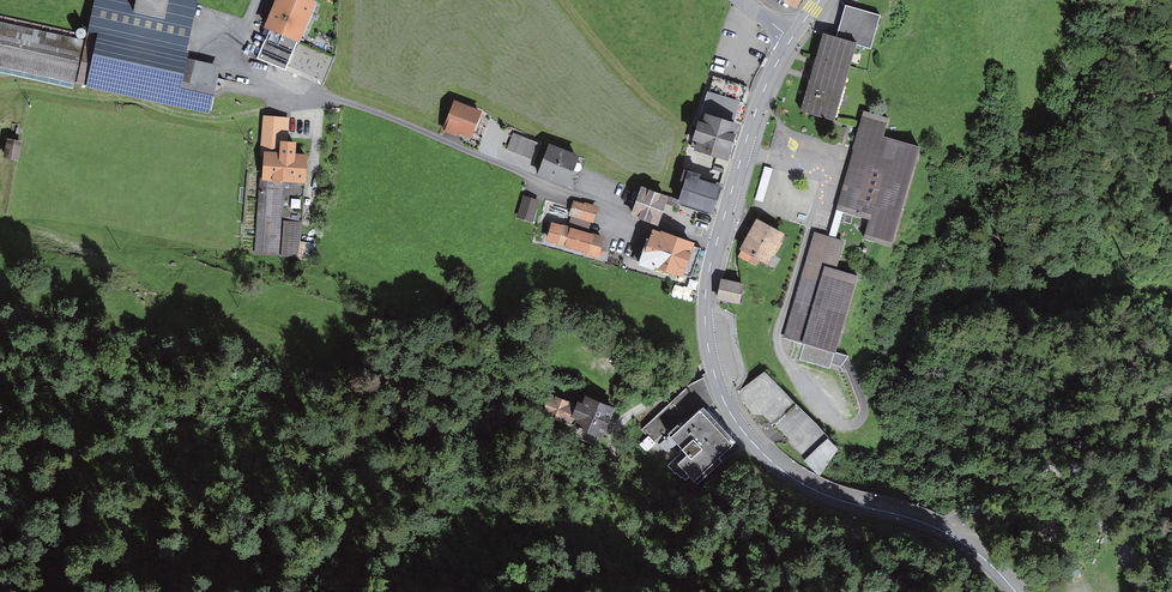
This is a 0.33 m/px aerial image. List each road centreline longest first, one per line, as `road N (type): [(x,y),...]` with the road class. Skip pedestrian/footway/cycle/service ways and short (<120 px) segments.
road 1 (residential): [(715,248),(599,206),(396,113),(270,78),(251,60),(244,34),(254,0)]
road 2 (tertiary): [(1016,591),(963,543),(815,491),(759,450),(728,409),(712,364),(705,301),(715,248)]
road 3 (track): [(712,364),(627,416),(612,437),(616,468),(645,499),(742,529),(855,582)]
road 4 (tertiary): [(715,248),(757,107),(791,39)]

